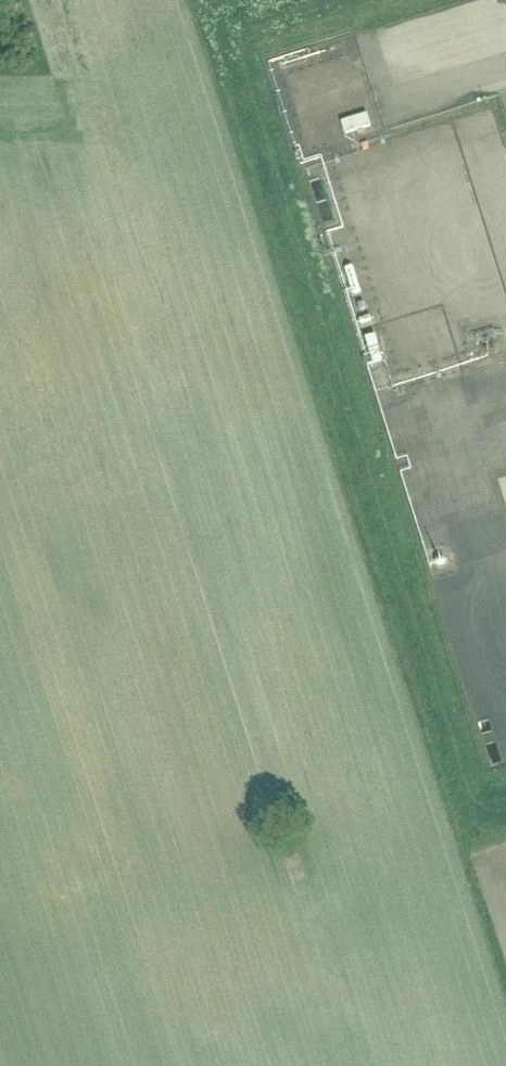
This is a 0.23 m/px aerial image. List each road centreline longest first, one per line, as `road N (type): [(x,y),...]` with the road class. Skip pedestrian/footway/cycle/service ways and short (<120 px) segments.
road 1 (unclassified): [(505,37),(375,78)]

